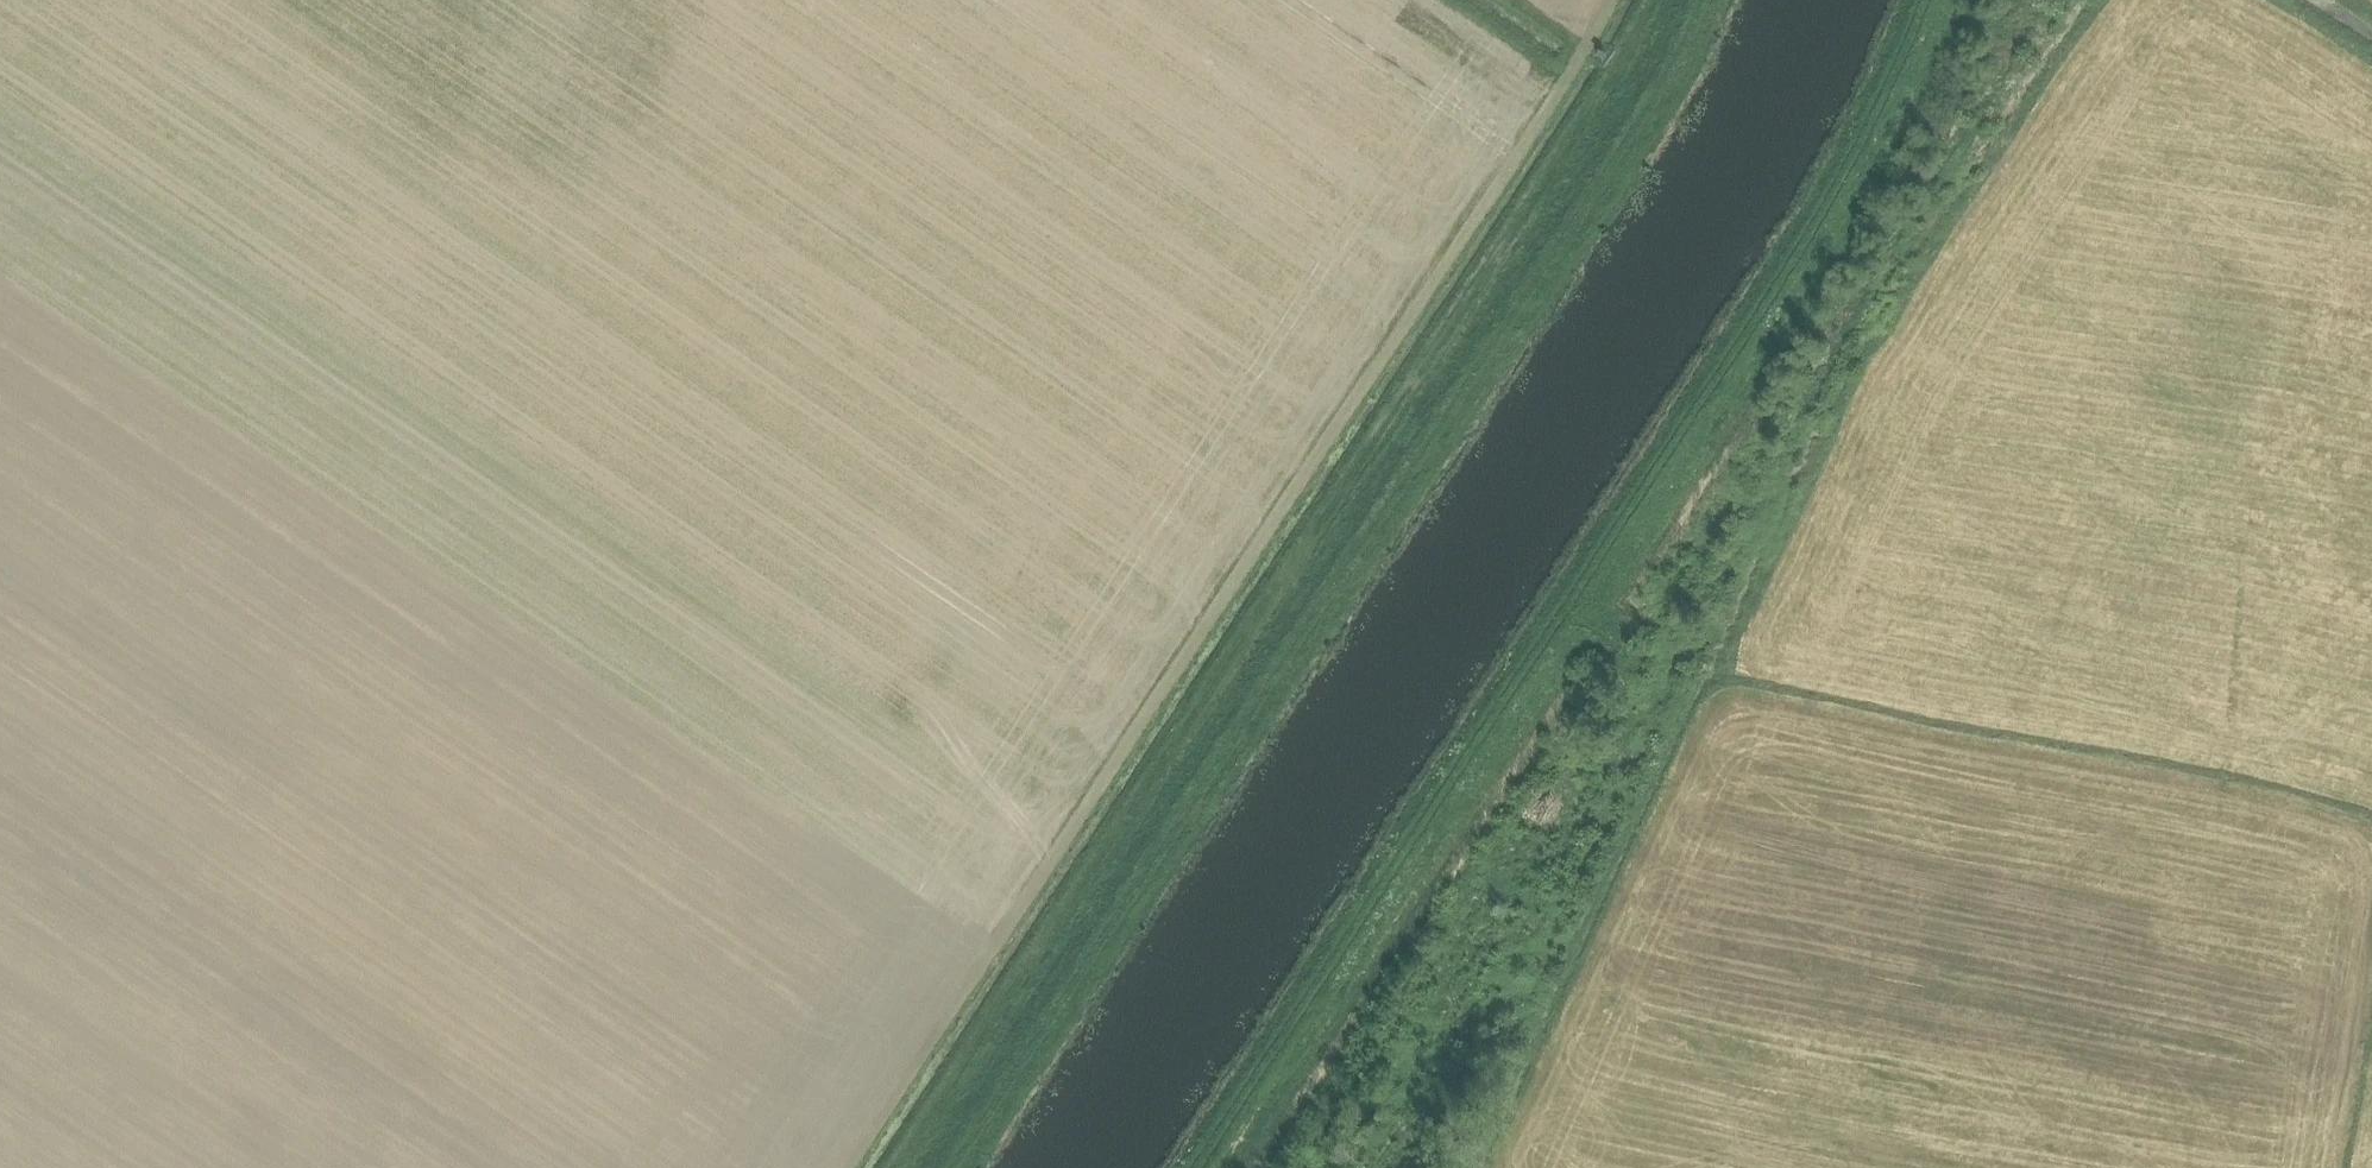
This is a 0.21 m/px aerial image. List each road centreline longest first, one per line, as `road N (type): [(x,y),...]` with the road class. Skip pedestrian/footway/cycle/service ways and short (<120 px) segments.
road 1 (track): [(1924,0),(1850,165),(1198,1167)]

